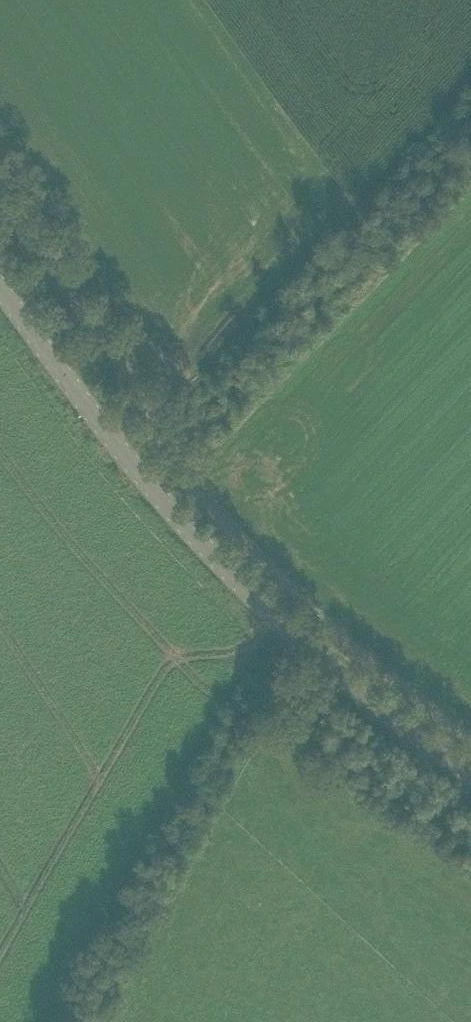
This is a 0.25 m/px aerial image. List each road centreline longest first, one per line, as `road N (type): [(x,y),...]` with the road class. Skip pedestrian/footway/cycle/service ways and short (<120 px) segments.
road 1 (tertiary): [(470,771),(321,659),(232,576),(151,487),(0,291)]

